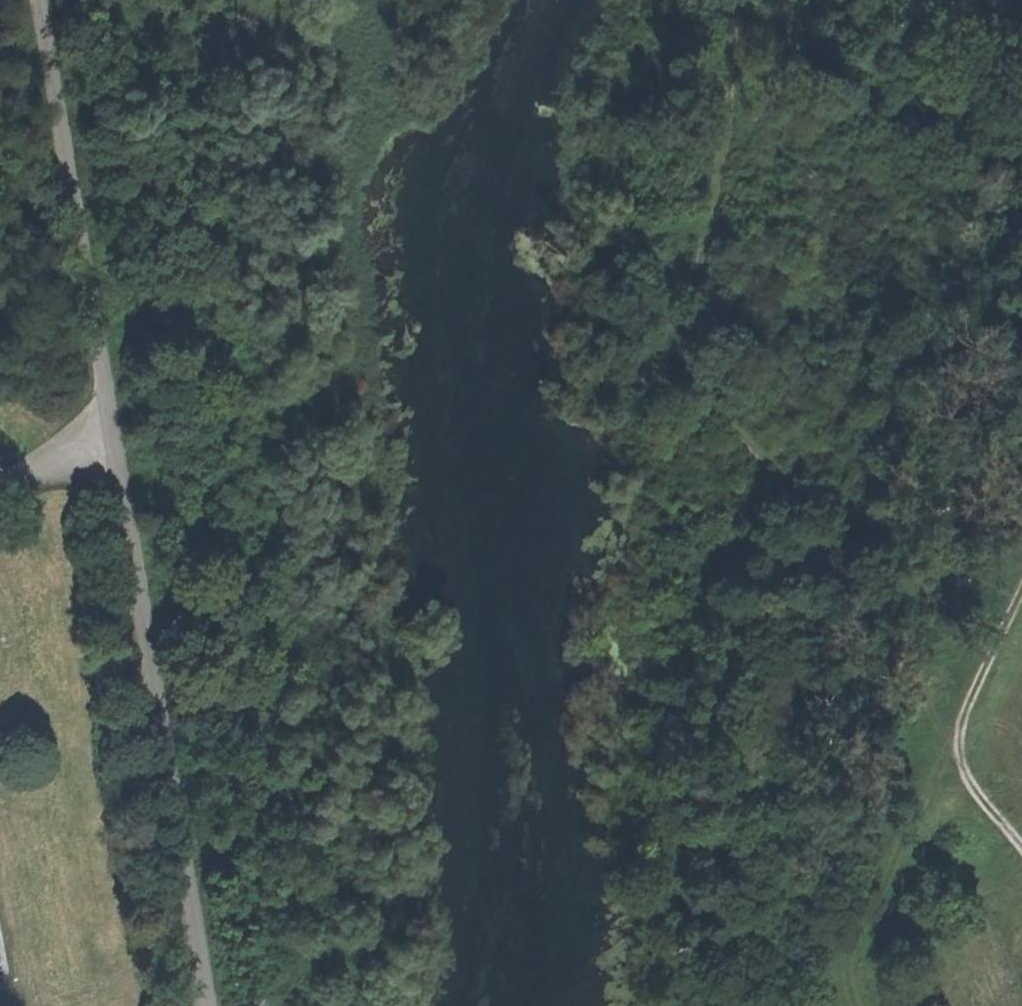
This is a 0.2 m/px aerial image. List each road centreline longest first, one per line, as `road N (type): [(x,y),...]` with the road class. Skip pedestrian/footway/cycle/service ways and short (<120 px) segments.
road 1 (unclassified): [(206,1005),(108,431),(85,232),(29,0)]
road 2 (track): [(881,1005),(871,983),(877,921),(955,742)]
road 3 (track): [(955,742),(1021,597)]
road 4 (track): [(1021,844),(955,742)]

